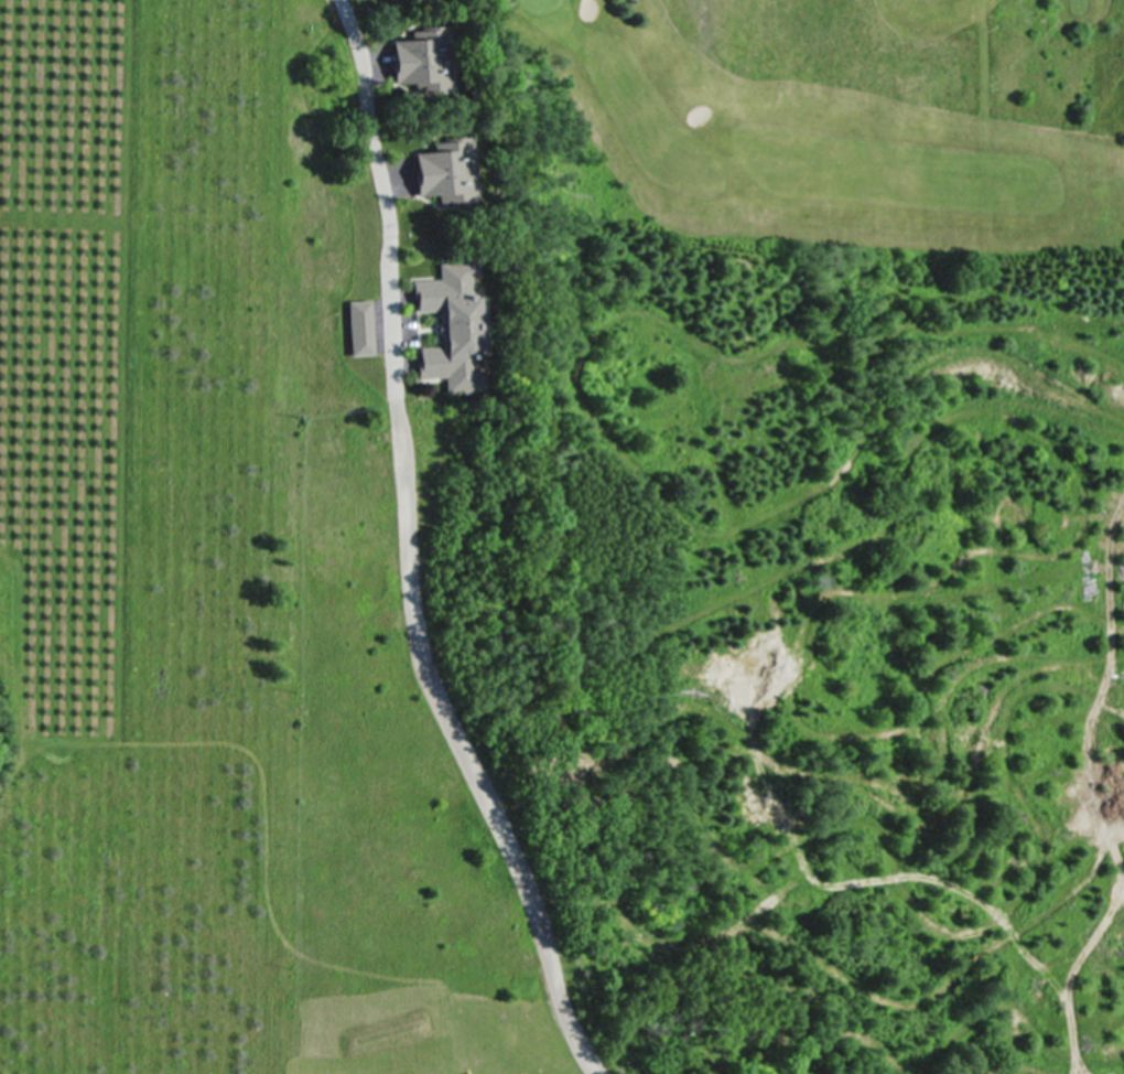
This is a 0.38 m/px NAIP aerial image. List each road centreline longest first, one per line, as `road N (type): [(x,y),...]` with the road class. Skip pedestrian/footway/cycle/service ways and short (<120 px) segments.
road 1 (residential): [(340,0),(363,64),(388,227),(417,649),(519,867),(563,1019),(598,1073)]

